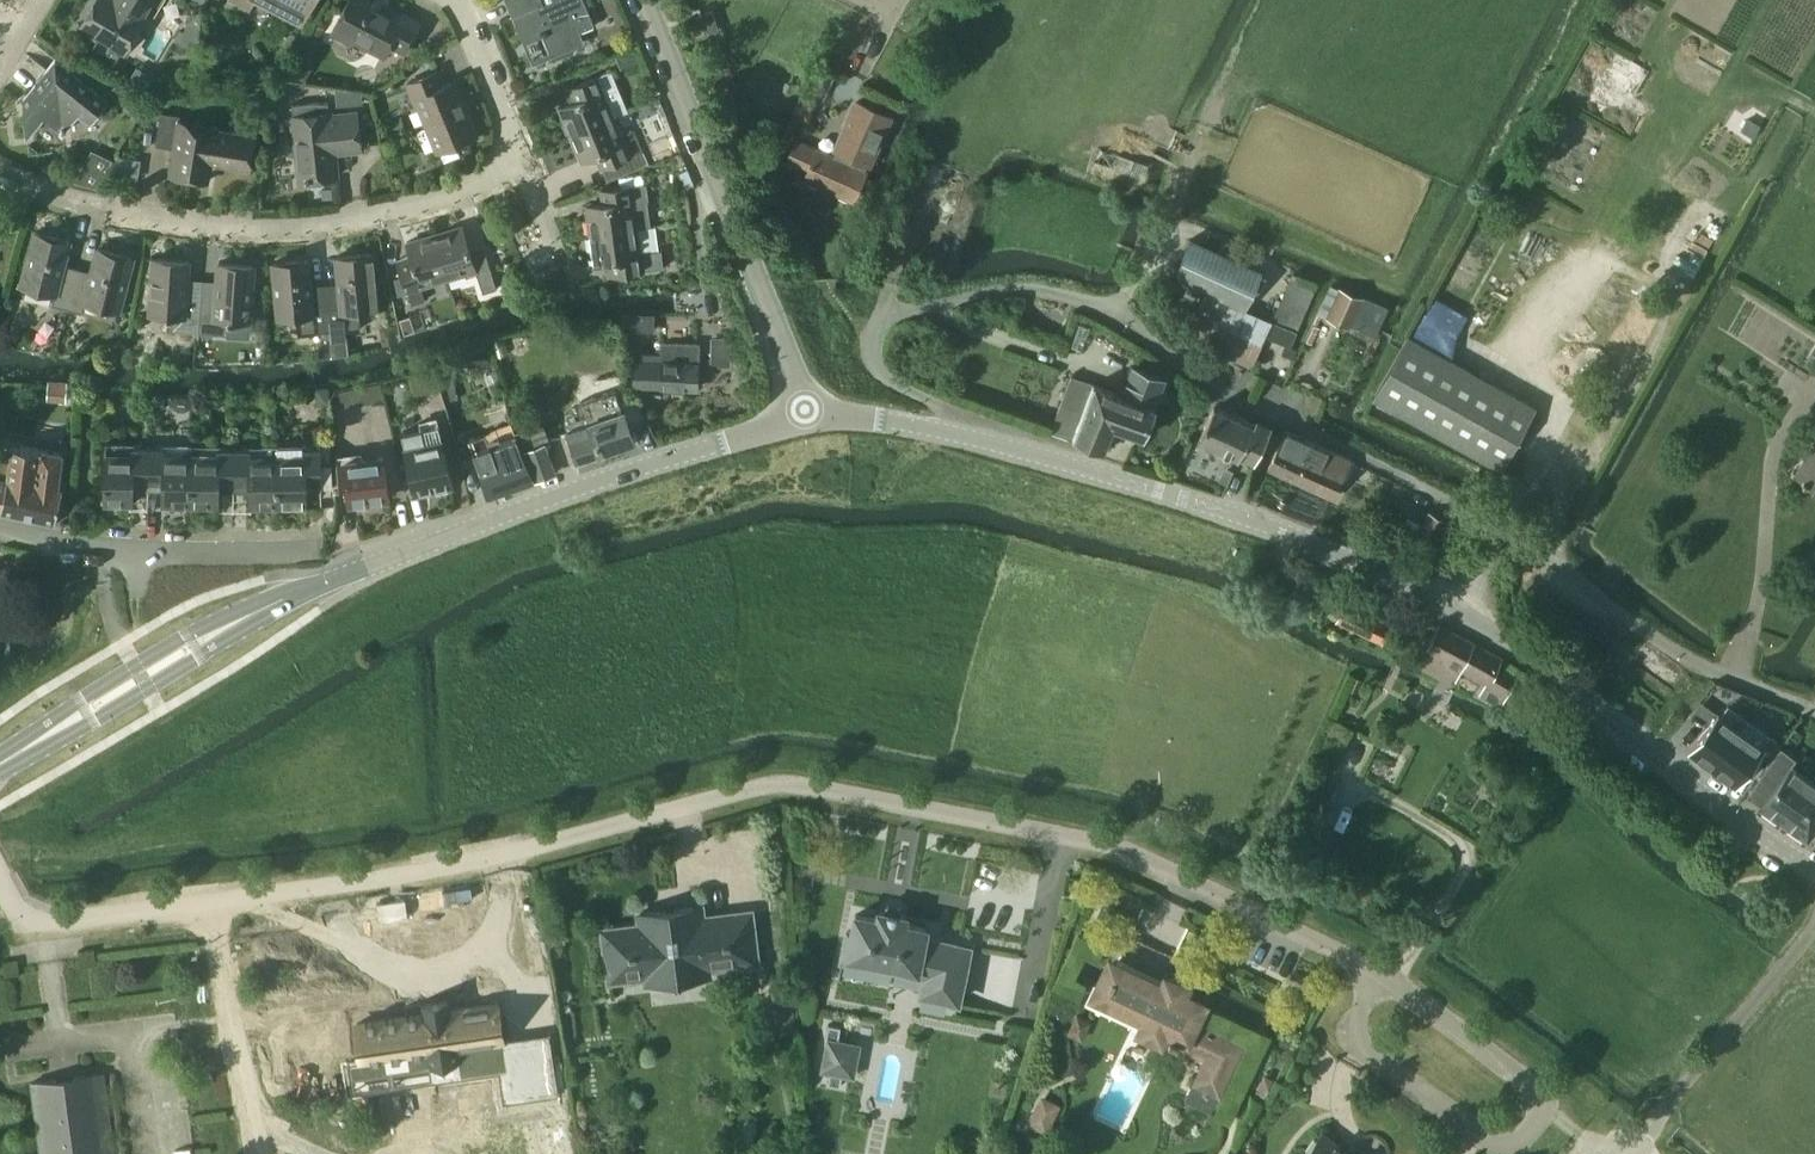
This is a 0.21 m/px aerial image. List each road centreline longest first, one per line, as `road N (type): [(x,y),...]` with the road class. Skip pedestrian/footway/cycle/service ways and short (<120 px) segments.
road 1 (residential): [(1384,978),(1124,848),(785,782),(372,880),(42,922),(18,918),(0,881)]
road 2 (residential): [(1814,716),(1619,614),(1446,495),(1198,376),(1083,302),(1037,289),(984,288),(904,311),(869,335),(873,370),(890,384),(1014,449)]
road 3 (secondary): [(1814,865),(1470,617),(1269,527),(1014,449)]
road 4 (secondary): [(0,763),(289,596),(809,414)]
road 5 (residential): [(0,169),(122,212),(255,228),(331,224),(453,194),(519,165),(458,0)]
road 6 (residential): [(1384,978),(1354,1025),(1359,1046),(1498,1147),(1531,1133),(1540,1100),(1410,1001)]
road 7 (residential): [(718,184),(809,414)]
road 8 (secondary): [(809,414),(877,417),(1014,449)]
road 9 (residential): [(718,184),(642,0)]
road 10 (residential): [(97,549),(293,548)]

